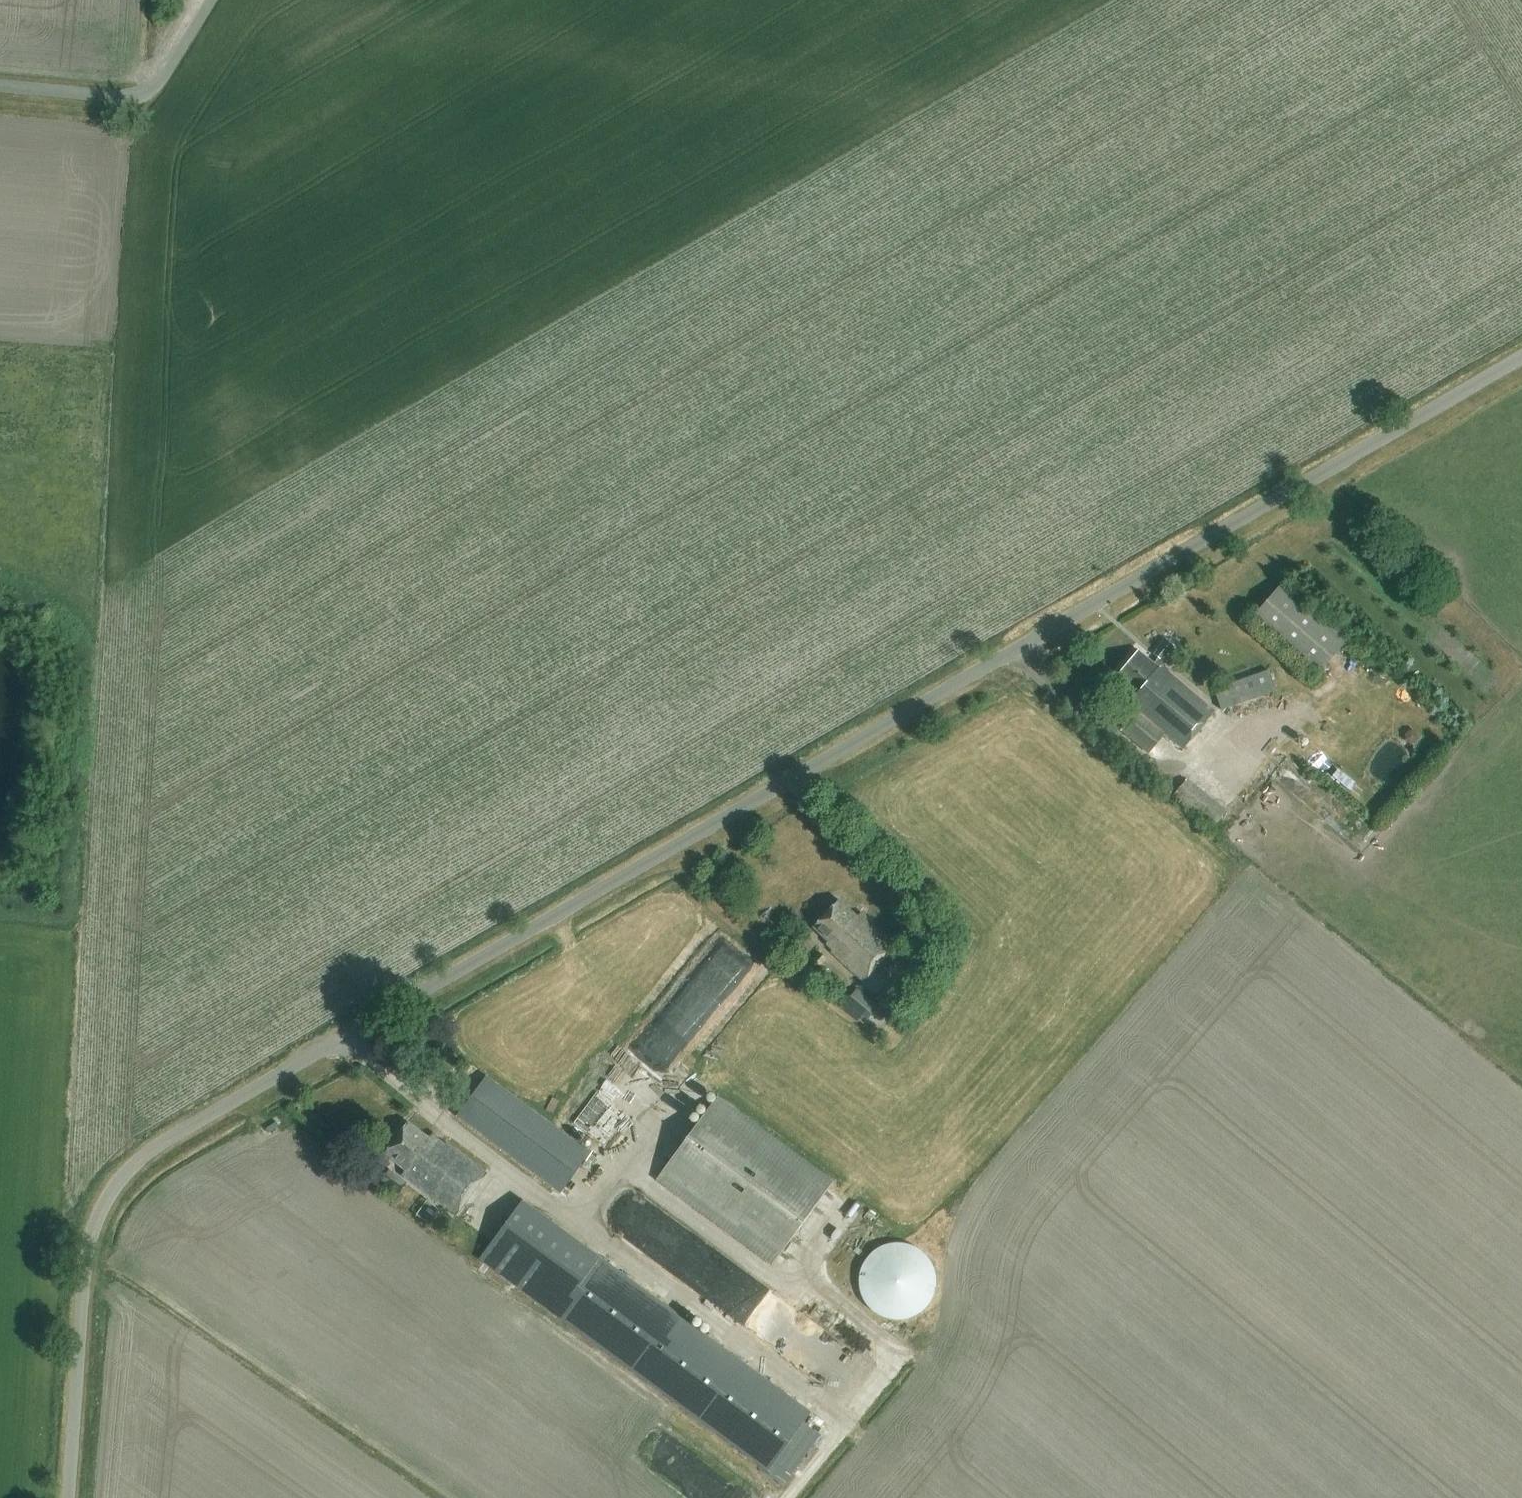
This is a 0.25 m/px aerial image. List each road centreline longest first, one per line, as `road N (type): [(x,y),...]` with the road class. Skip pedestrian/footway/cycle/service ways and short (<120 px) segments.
road 1 (unclassified): [(69,1497),(90,1232),(118,1180),(150,1149),(1521,355)]

